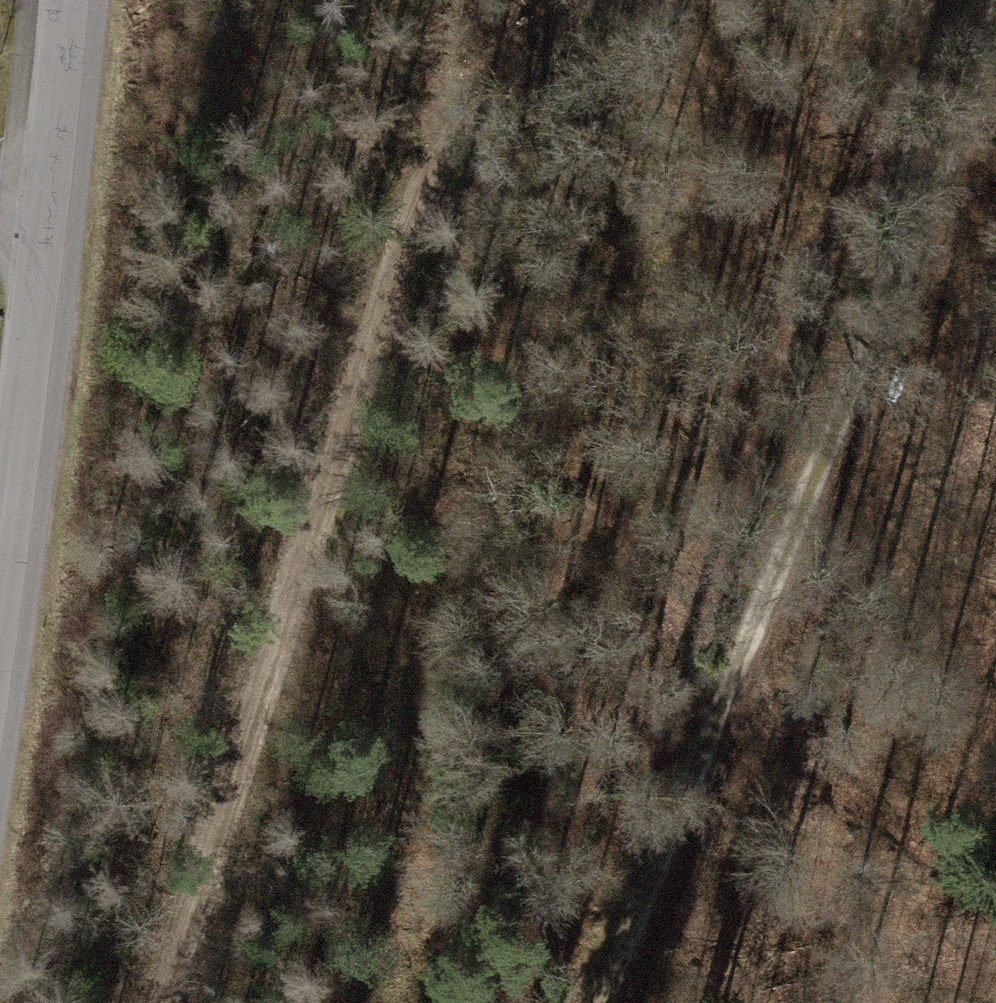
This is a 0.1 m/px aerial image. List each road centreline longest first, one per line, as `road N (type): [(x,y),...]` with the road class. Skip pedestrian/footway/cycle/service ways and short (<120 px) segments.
road 1 (track): [(627,0),(464,137),(401,224),(213,917),(178,1002)]
road 2 (track): [(599,1002),(761,551),(995,60)]
road 3 (track): [(464,137),(585,451),(722,660),(995,883)]
road 4 (unclassified): [(97,0),(0,752)]

